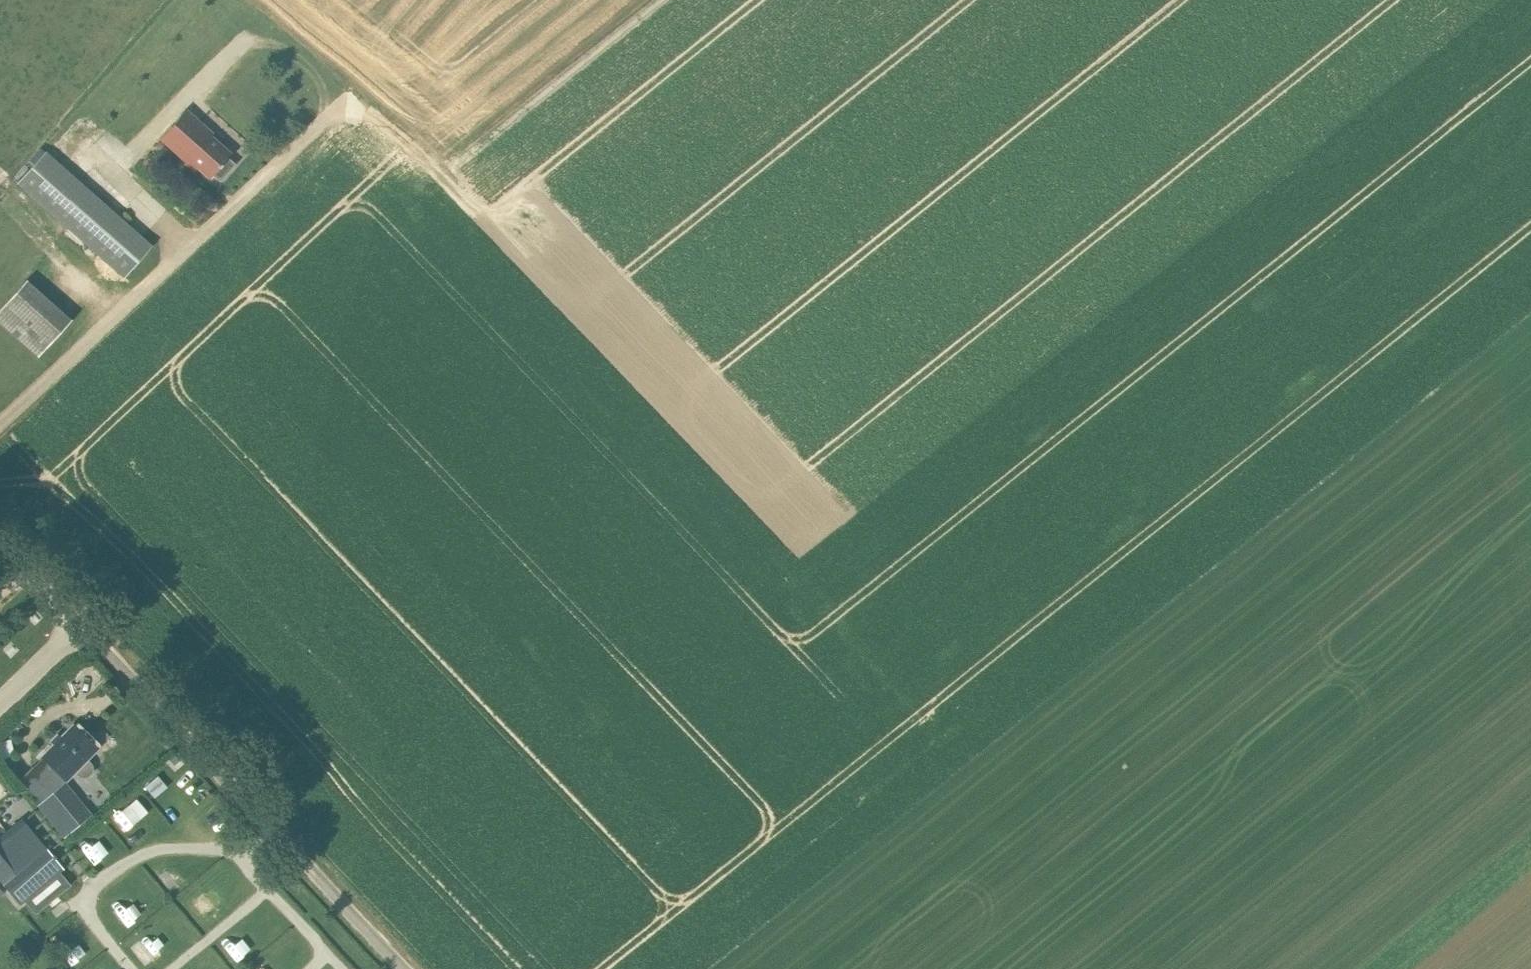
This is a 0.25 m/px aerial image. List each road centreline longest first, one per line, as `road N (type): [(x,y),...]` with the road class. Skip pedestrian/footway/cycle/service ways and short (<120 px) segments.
road 1 (unclassified): [(399,968),(0,555)]

